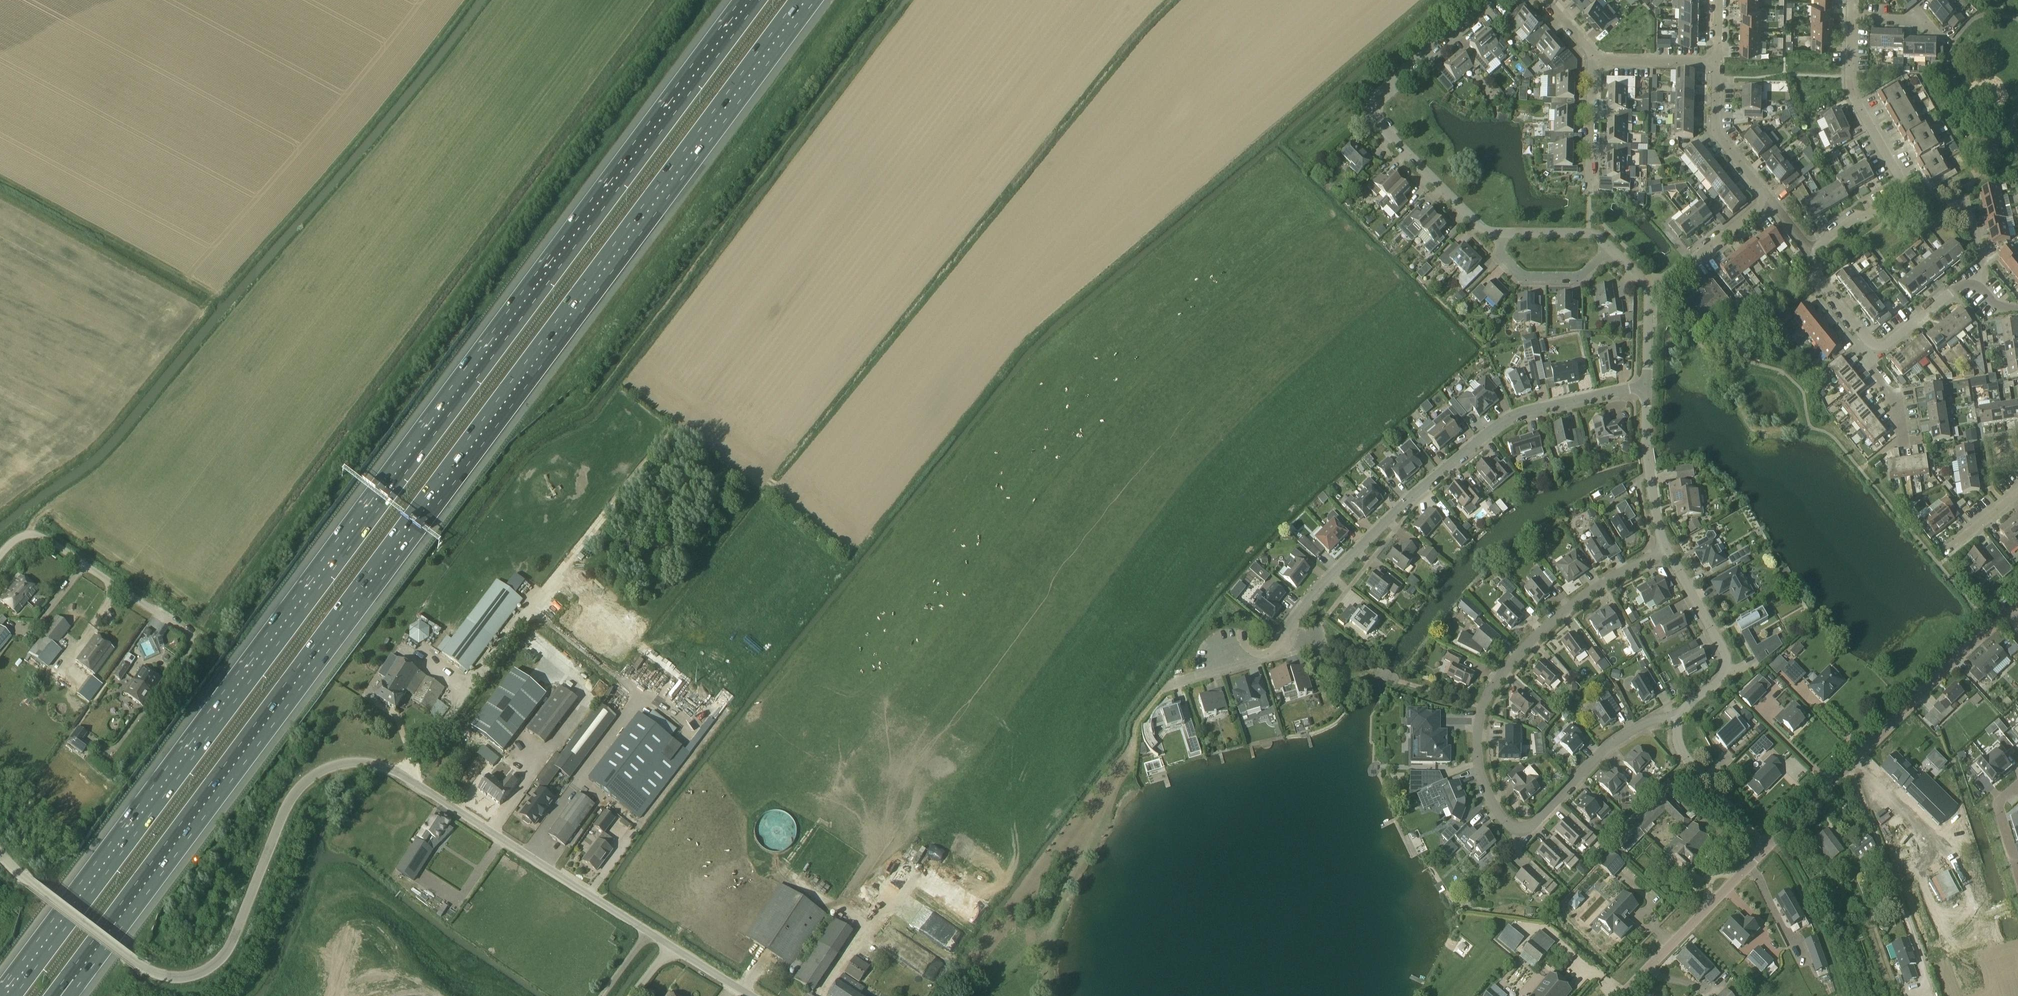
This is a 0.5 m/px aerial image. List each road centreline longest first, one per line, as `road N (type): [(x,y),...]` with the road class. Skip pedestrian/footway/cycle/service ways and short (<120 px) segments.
road 1 (motorway): [(751,0),(5,995)]
road 2 (motorway): [(61,995),(806,0)]
road 3 (unclassified): [(751,995),(372,763),(331,767),(298,790),(235,936),(199,974),(171,978),(133,961),(0,854)]
road 4 (residential): [(1679,719),(1619,740),(1529,831),(1502,819),(1479,771),(1482,709),(1514,661),(1590,595),(1669,554)]
road 5 (residential): [(1168,685),(1270,653),(1324,585),(1494,430),(1519,416),(1646,388)]
road 6 (residential): [(1488,0),(1372,107),(1385,131),(1472,219),(1501,232)]
road 7 (residential): [(1814,254),(1853,219),(1900,196),(1902,185),(1852,94),(1851,20)]
road 8 (residential): [(1848,769),(1929,987)]
road 9 (unclassified): [(0,557),(11,542),(37,535),(191,637)]
road 10 (residential): [(1848,769),(2012,613)]
road 11 (unclassified): [(1622,995),(1764,849)]
road 12 (residential): [(1679,719),(1723,679),(1727,661),(1669,554)]
road 13 (residential): [(1669,554),(1648,474),(1646,388)]
road 14 (residential): [(1764,849),(1687,761),(1679,719)]
road 15 (residential): [(1770,202),(1716,131),(1717,65)]
road 16 (residential): [(1609,248),(1583,278),(1531,279),(1502,258),(1501,232)]
road 17 (residential): [(1650,293),(1770,202)]
road 18 (residential): [(1589,191),(1596,61)]
road 19 (residential): [(1873,345),(1887,344),(1960,286),(1977,288)]
road 20 (residential): [(1596,61),(1717,65)]

